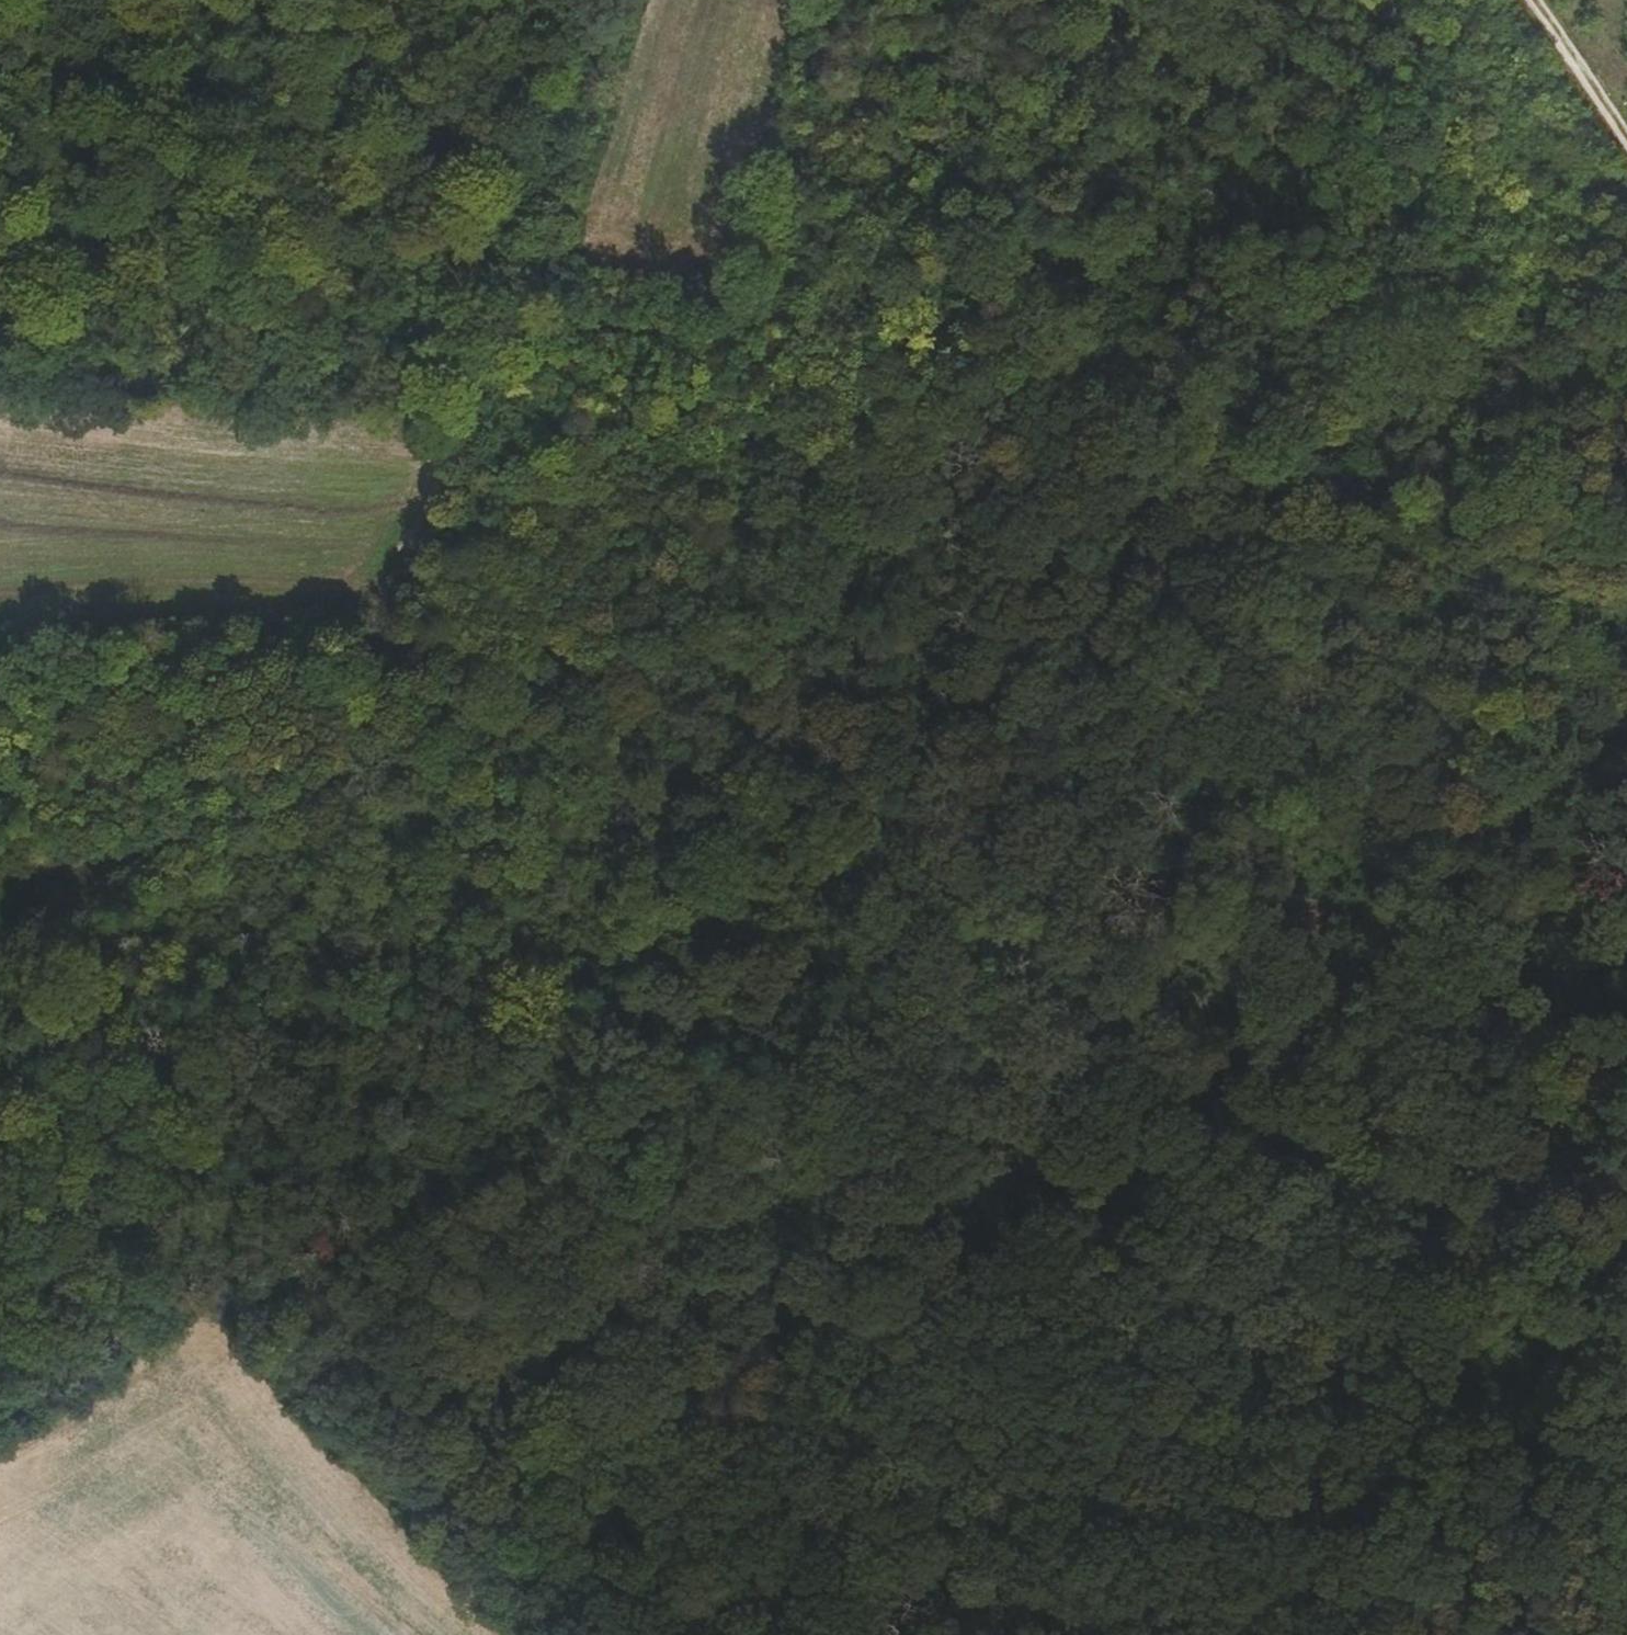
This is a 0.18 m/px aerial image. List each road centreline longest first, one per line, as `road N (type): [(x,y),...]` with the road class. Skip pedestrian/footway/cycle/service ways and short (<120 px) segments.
road 1 (track): [(1525,0),(1626,143)]

